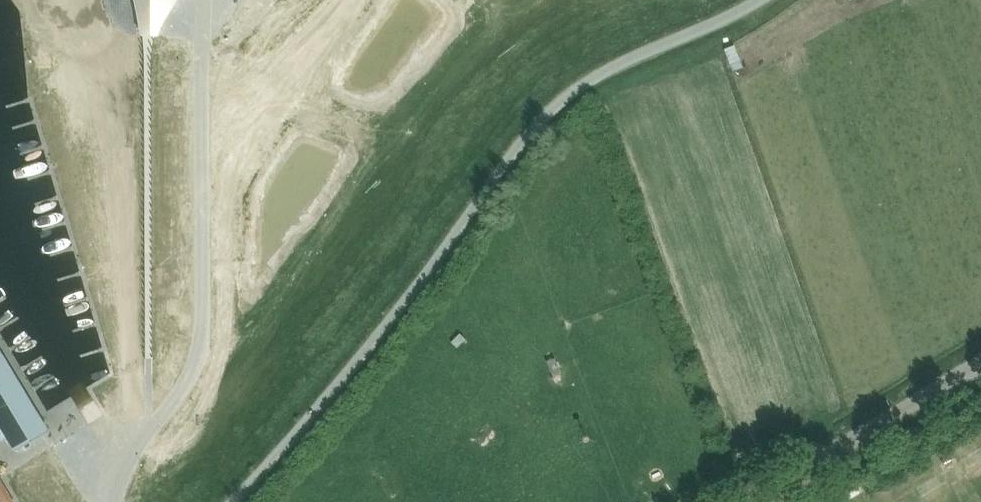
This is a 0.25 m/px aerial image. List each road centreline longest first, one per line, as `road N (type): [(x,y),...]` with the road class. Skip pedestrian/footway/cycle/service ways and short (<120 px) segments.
road 1 (unclassified): [(233,501),(364,355),(552,108),(606,70),(758,0)]
road 2 (unclassified): [(748,501),(980,364)]

